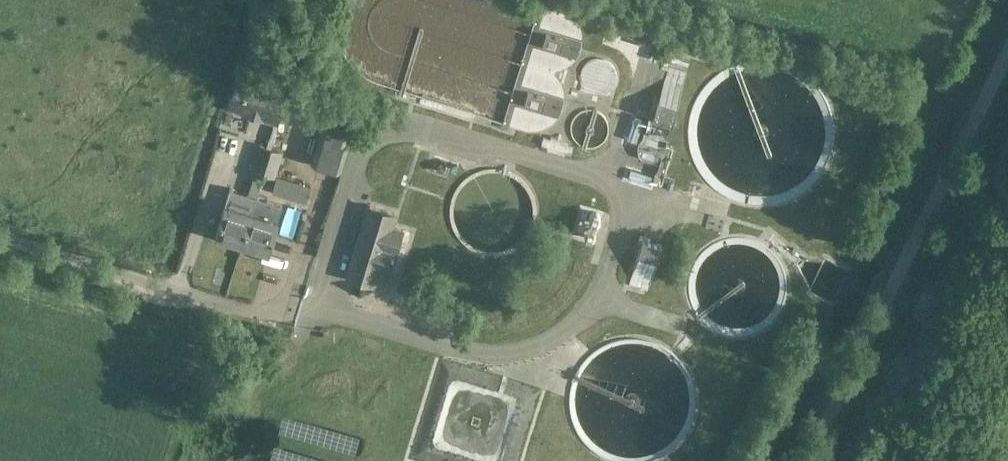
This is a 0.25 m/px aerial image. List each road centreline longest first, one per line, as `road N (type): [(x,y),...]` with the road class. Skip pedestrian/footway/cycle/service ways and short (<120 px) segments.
road 1 (track): [(806,460),(1007,39)]

